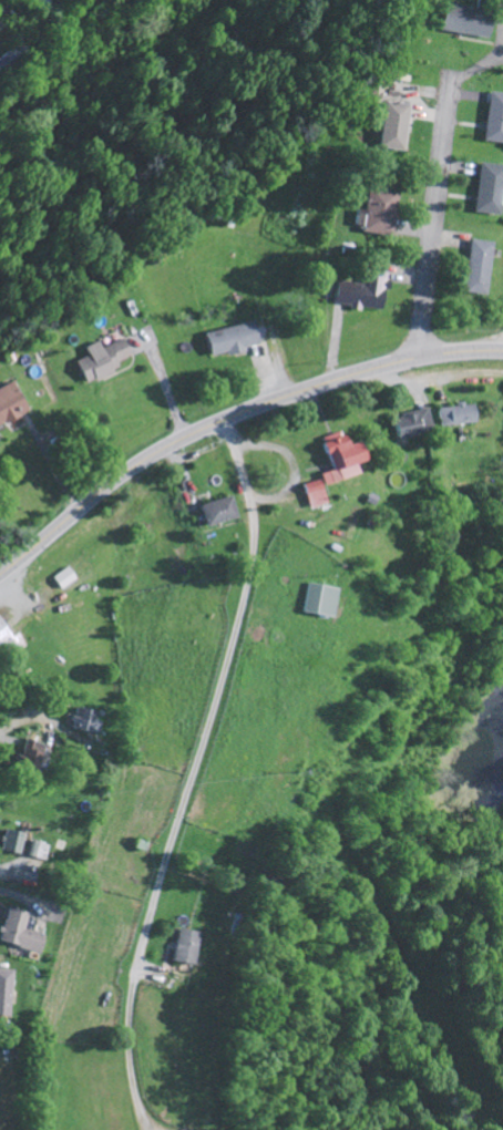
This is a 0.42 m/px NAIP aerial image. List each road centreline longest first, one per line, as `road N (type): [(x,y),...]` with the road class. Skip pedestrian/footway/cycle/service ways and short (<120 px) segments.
road 1 (secondary): [(0,575),(130,471),(189,435),(363,371),(502,351)]
road 2 (residential): [(413,359),(451,75)]

